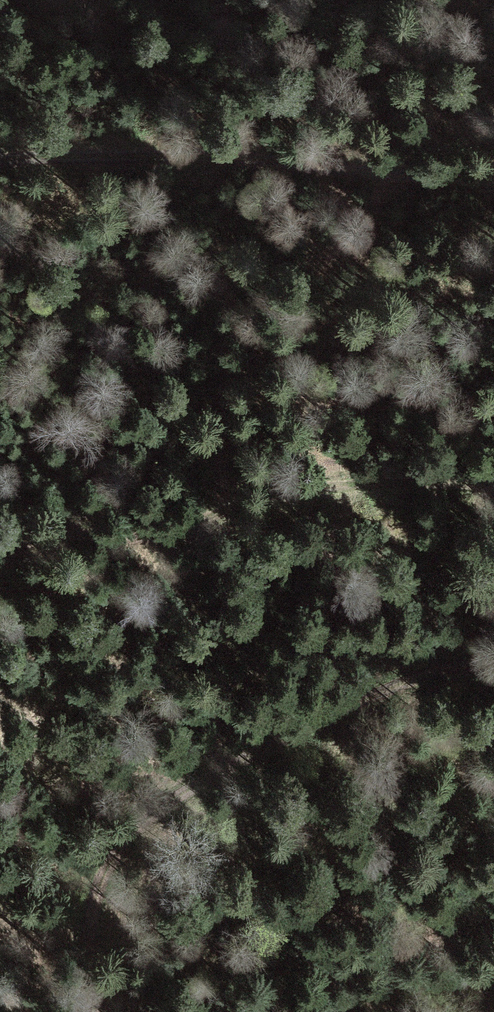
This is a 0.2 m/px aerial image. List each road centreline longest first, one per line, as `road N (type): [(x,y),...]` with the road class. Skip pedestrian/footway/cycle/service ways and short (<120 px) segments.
road 1 (track): [(493,665),(431,671),(154,808),(111,853),(91,912),(106,1011)]
road 2 (track): [(493,492),(390,480),(158,547),(68,533),(18,546),(0,563)]
road 3 (track): [(0,161),(157,156),(493,181)]

